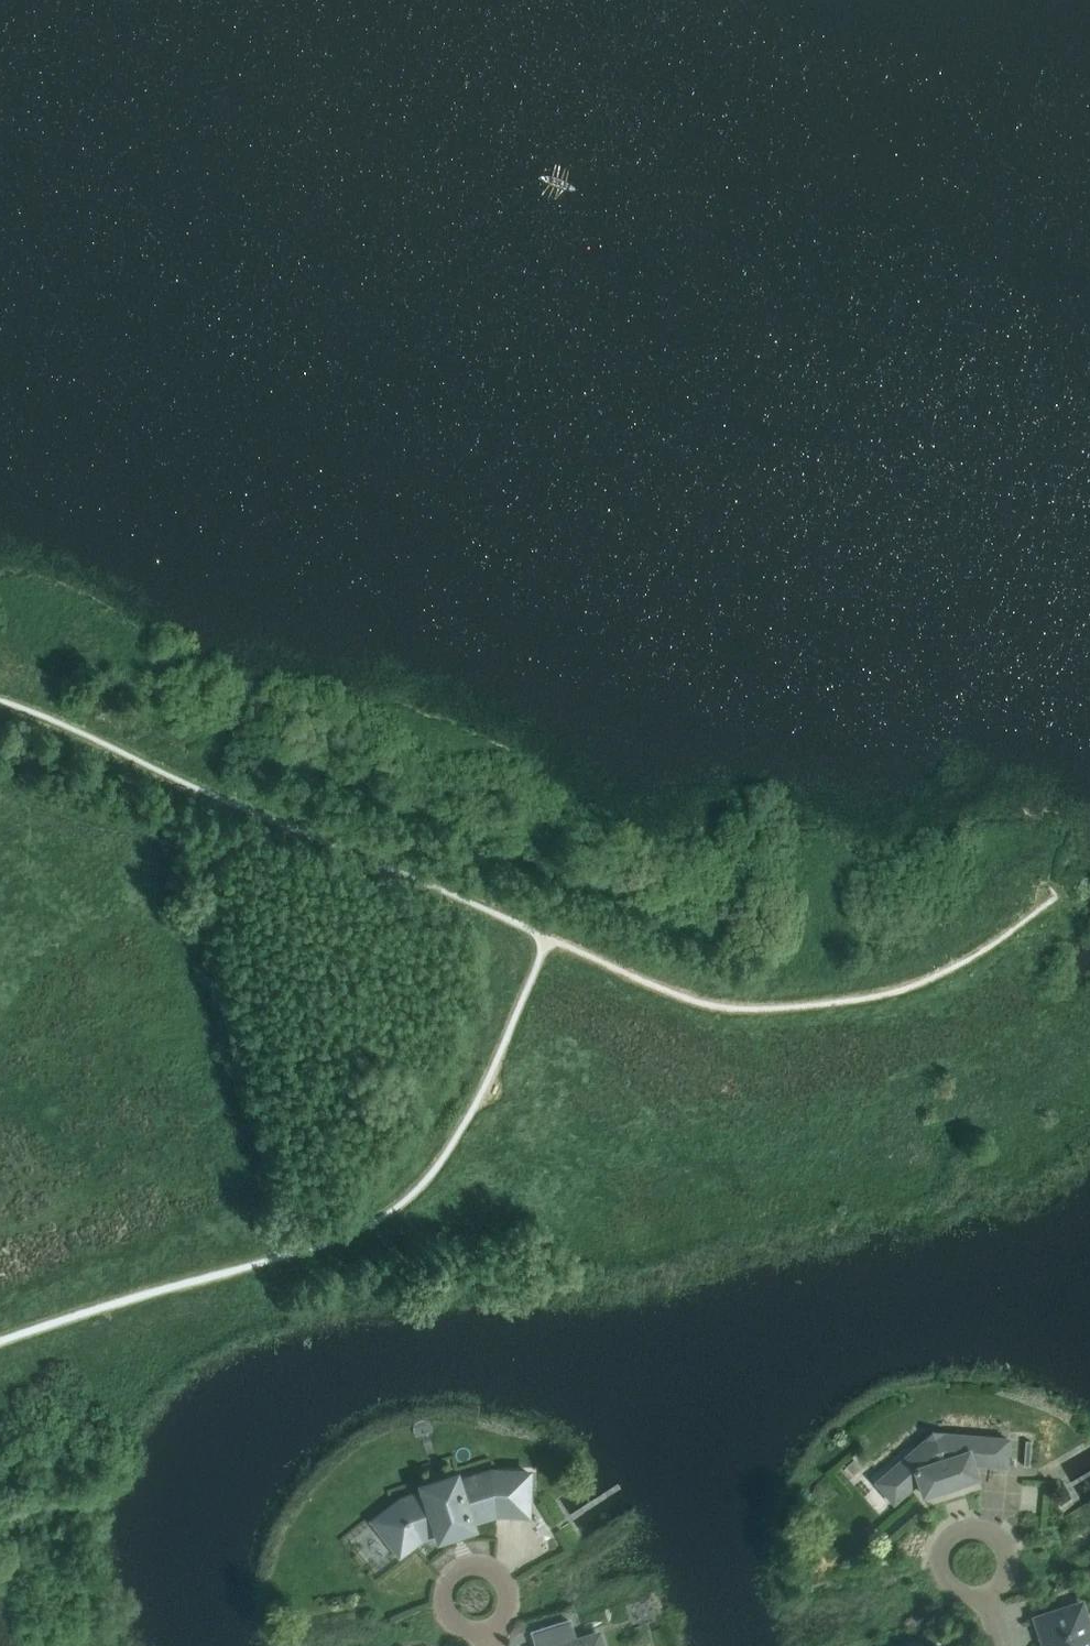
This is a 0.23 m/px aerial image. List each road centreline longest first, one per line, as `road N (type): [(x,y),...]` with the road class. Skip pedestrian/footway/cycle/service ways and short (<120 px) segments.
road 1 (unclassified): [(485,1638),(511,1607),(496,1577),(477,1572),(451,1587),(446,1605),(458,1631),(479,1638)]
road 2 (unclassified): [(999,1591),(1010,1571),(999,1542),(982,1534),(957,1539),(945,1554),(948,1586),(962,1597),(985,1599)]

